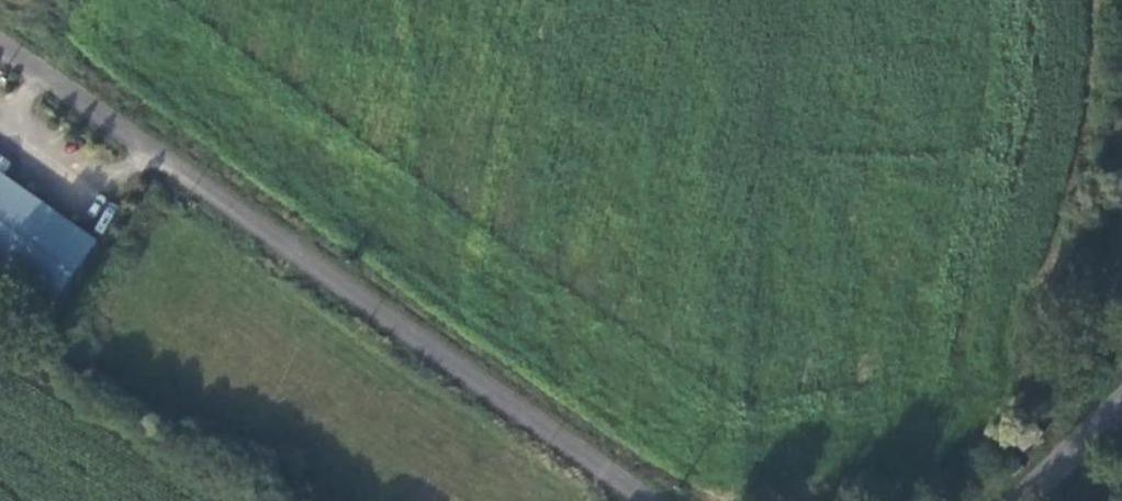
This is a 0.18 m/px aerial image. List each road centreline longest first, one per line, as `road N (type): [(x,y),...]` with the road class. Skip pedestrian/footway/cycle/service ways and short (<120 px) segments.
road 1 (unclassified): [(649,500),(0,26)]
road 2 (unclassified): [(1121,393),(1005,500)]

